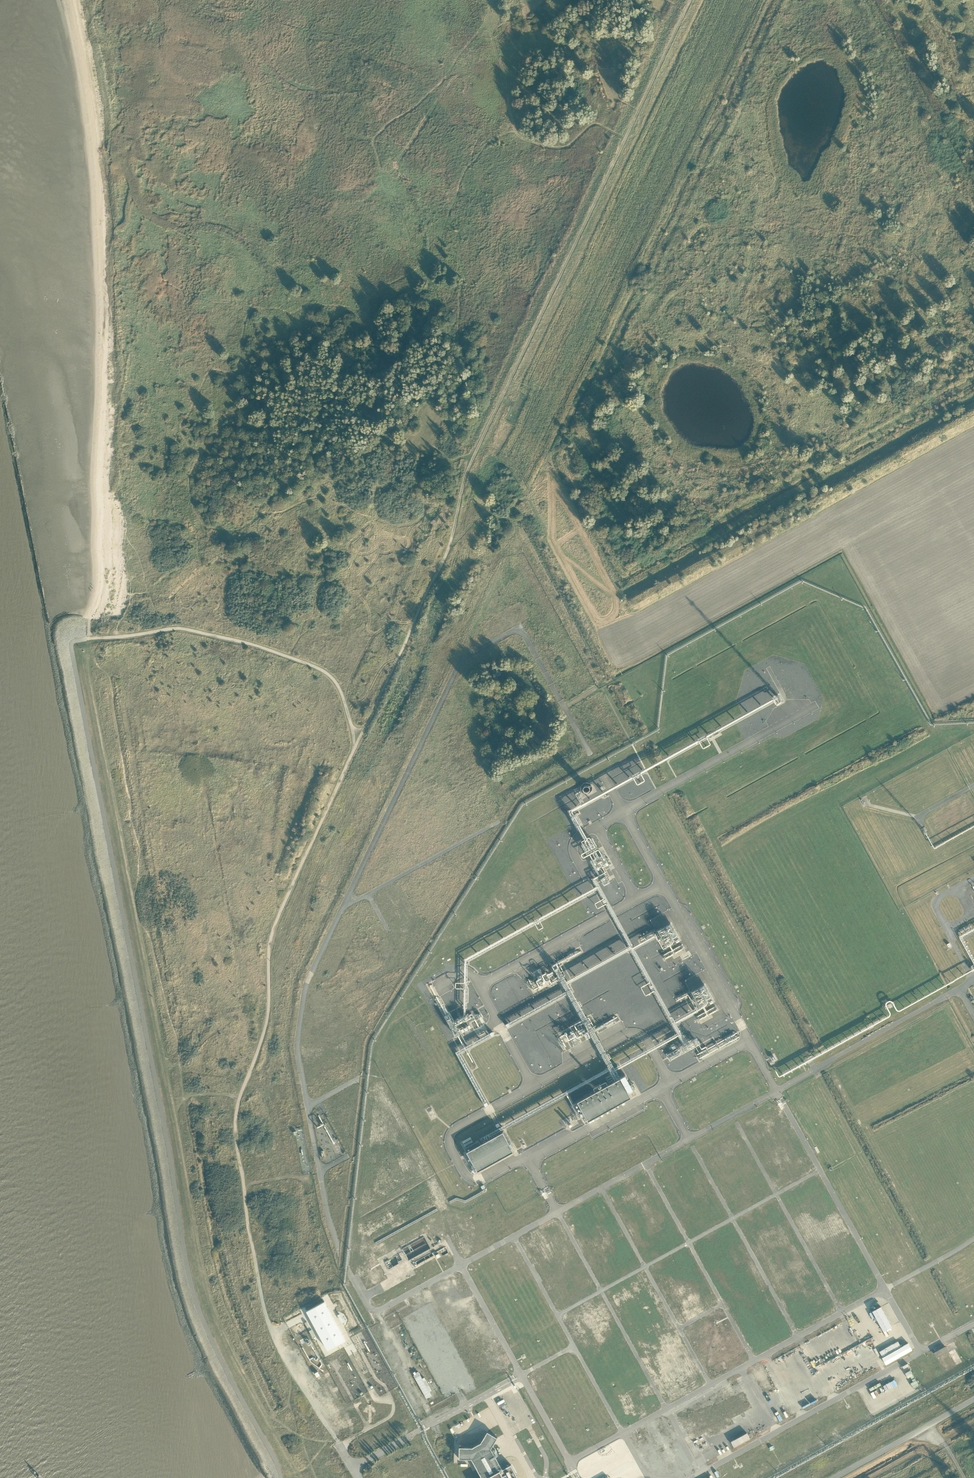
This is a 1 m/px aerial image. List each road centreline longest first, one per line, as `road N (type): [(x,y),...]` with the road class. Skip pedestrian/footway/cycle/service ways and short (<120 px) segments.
road 1 (track): [(357,748),(410,639),(484,439),(693,0)]
road 2 (track): [(357,748),(282,901),(264,1037),(237,1134),(270,1326),(337,1441)]
road 3 (track): [(90,638),(179,628),(301,659),(334,677),(357,748)]
road 4 (track): [(973,145),(892,0)]
road 5 (unclassified): [(833,1477),(973,1399)]

